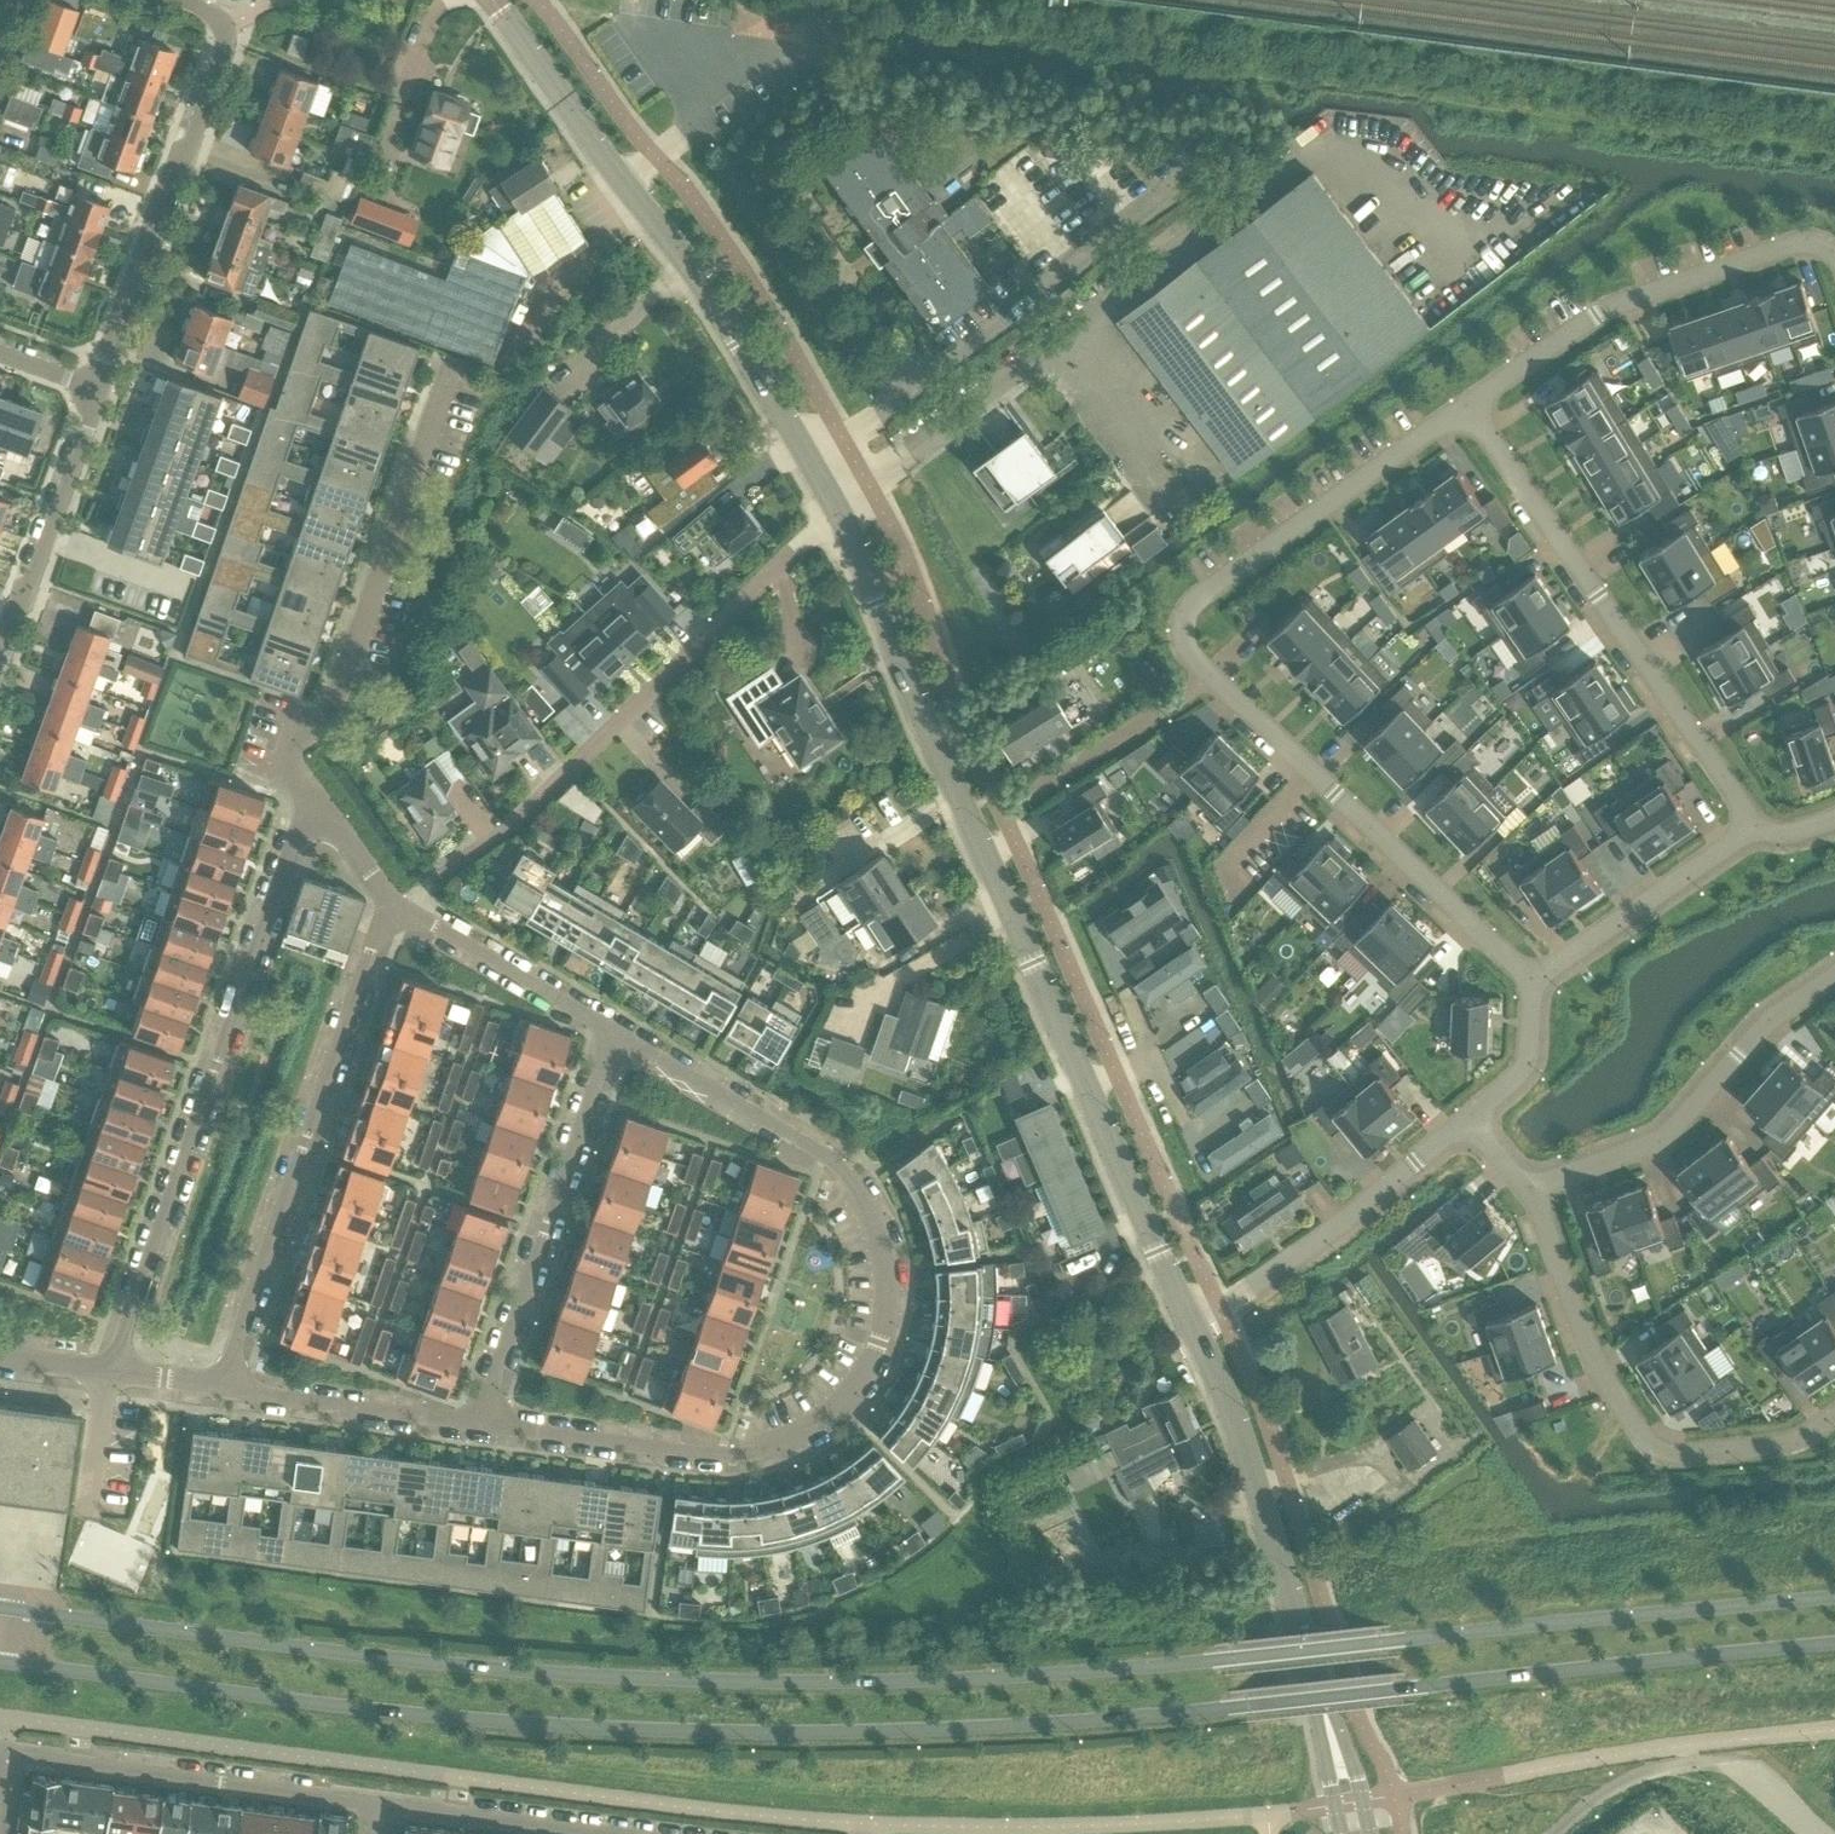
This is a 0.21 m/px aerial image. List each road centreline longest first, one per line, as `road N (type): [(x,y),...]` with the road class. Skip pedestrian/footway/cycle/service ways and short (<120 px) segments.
road 1 (secondary): [(0,1661),(418,1715),(811,1735),(1236,1706),(1834,1643)]
road 2 (secondary): [(1834,1600),(1224,1662),(907,1683),(630,1681),(323,1655),(0,1611)]
road 3 (tertiary): [(1196,1337),(832,513)]
road 4 (residential): [(478,1423),(726,1456),(778,1444),(825,1416),(873,1339),(877,1242),(845,1178),(827,1158),(609,1033)]
road 5 (residential): [(1533,985),(1186,647),(1183,619),(1201,594),(1472,404)]
road 6 (tertiary): [(832,513),(717,308),(496,0)]
road 7 (residential): [(329,830),(296,848),(110,1372)]
road 8 (unclassified): [(442,876),(832,513)]
road 9 (residential): [(454,355),(348,682),(293,746),(292,776),(329,830)]
road 10 (tertiary): [(1353,1833),(1310,1659),(1196,1337)]
road 11 (residential): [(1472,404),(1762,833)]
road 12 (residential): [(234,1389),(236,1348),(381,930),(398,908)]
road 13 (residential): [(1528,1181),(1605,1375),(1649,1435),(1687,1449),(1739,1448),(1795,1441),(1834,1420)]
road 14 (residential): [(96,385),(228,33),(215,4),(204,0)]
road 15 (residential): [(1834,276),(1822,257),(1793,249),(1643,297),(1563,340),(1472,404)]
road 16 (residential): [(478,1423),(609,1033)]
road 17 (residential): [(1834,967),(1772,1015),(1656,1137),(1615,1159),(1528,1181)]
road 18 (residential): [(381,1805),(3,1758)]
road 19 (residential): [(1196,1337),(1217,1311),(1472,1120)]
road 20 (unclassified): [(1553,1833),(1607,1793),(1650,1773),(1726,1763),(1818,1833)]
road 21 (residential): [(0,658),(96,385)]
road 22 (residential): [(1762,833),(1533,985)]
road 23 (residential): [(234,1389),(478,1423)]
road 24 (residential): [(609,1033),(398,908)]
road 25 (residential): [(614,1833),(381,1805)]
road 26 (residential): [(1533,985),(1537,1035),(1521,1076),(1472,1120)]
road 27 (residential): [(110,1372),(234,1389)]

